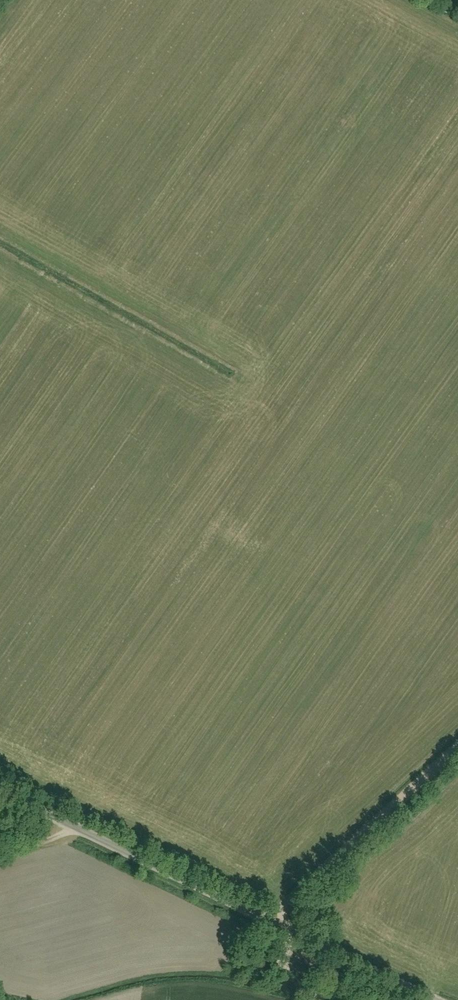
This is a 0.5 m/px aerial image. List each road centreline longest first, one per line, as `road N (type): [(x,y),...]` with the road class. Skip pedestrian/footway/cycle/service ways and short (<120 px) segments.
road 1 (track): [(457,747),(270,920)]
road 2 (unclassified): [(436,999),(270,920)]

